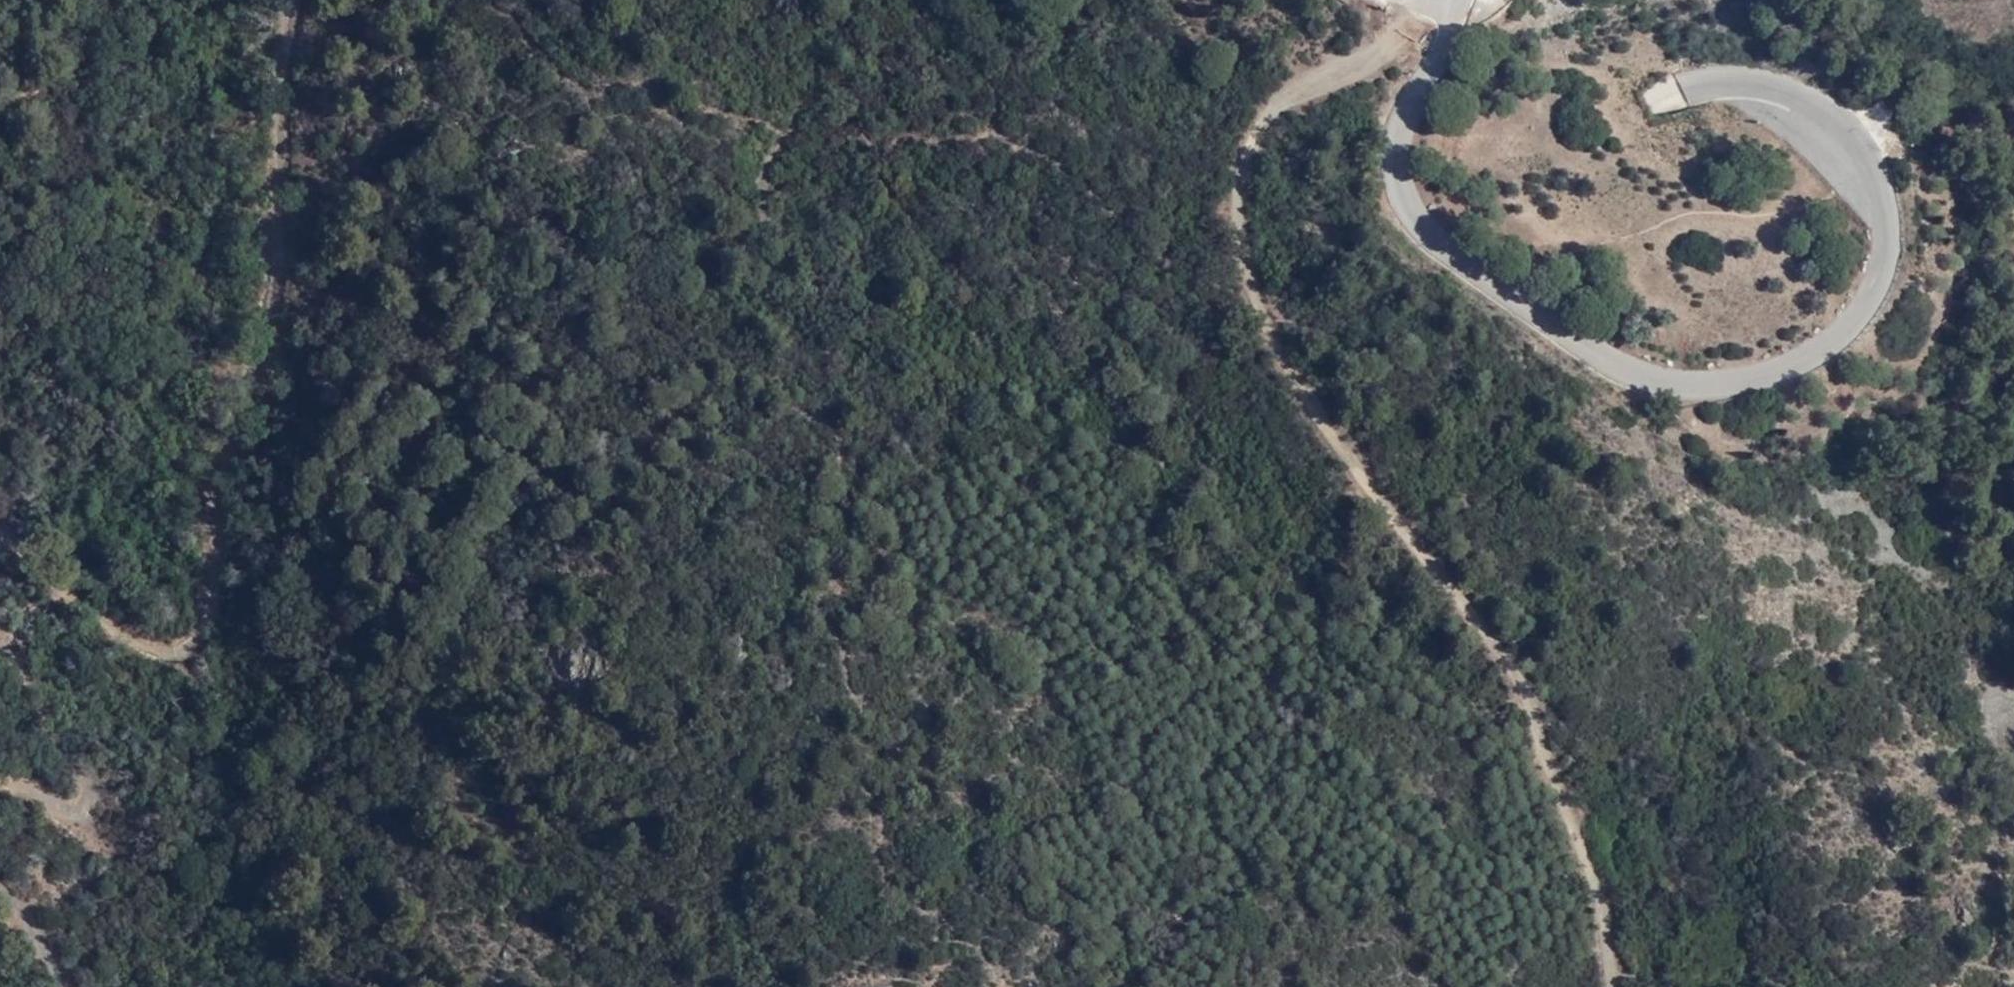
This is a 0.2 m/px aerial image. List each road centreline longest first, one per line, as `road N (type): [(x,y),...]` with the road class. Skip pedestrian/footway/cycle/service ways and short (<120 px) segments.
road 1 (track): [(1419,0),(1406,37),(1285,103),(1252,143),(1236,218),(1264,325),(1302,387),(1521,672),(1599,869),(1618,986)]
road 2 (track): [(302,0),(285,248),(217,590),(187,643),(126,616),(85,578),(9,537),(0,554)]
road 3 (track): [(0,600),(21,653),(86,750),(95,794),(50,804),(0,768)]
road 4 (track): [(0,884),(78,986)]

